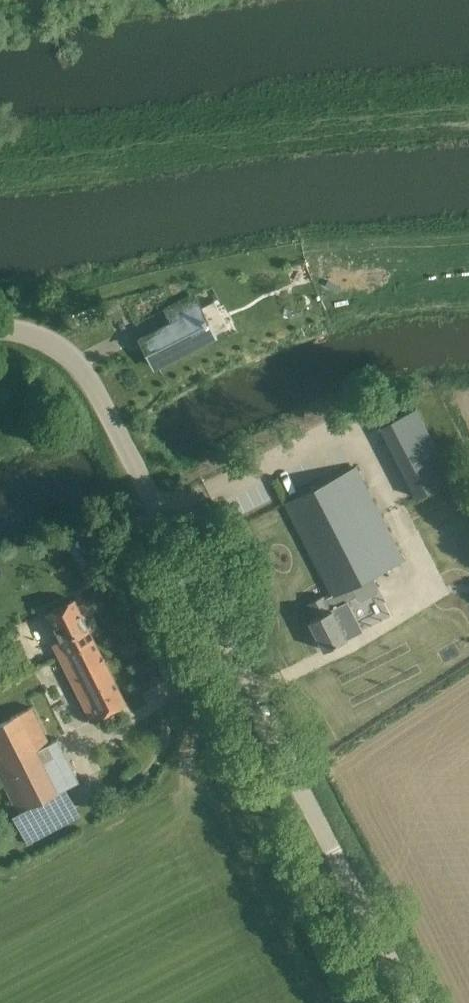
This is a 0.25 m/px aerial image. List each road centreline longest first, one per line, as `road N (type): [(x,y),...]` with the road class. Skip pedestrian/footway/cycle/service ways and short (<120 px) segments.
road 1 (unclassified): [(417,1002),(88,379),(70,354),(46,340),(0,330)]
road 2 (track): [(16,330),(44,297),(96,287),(293,256),(468,249)]

